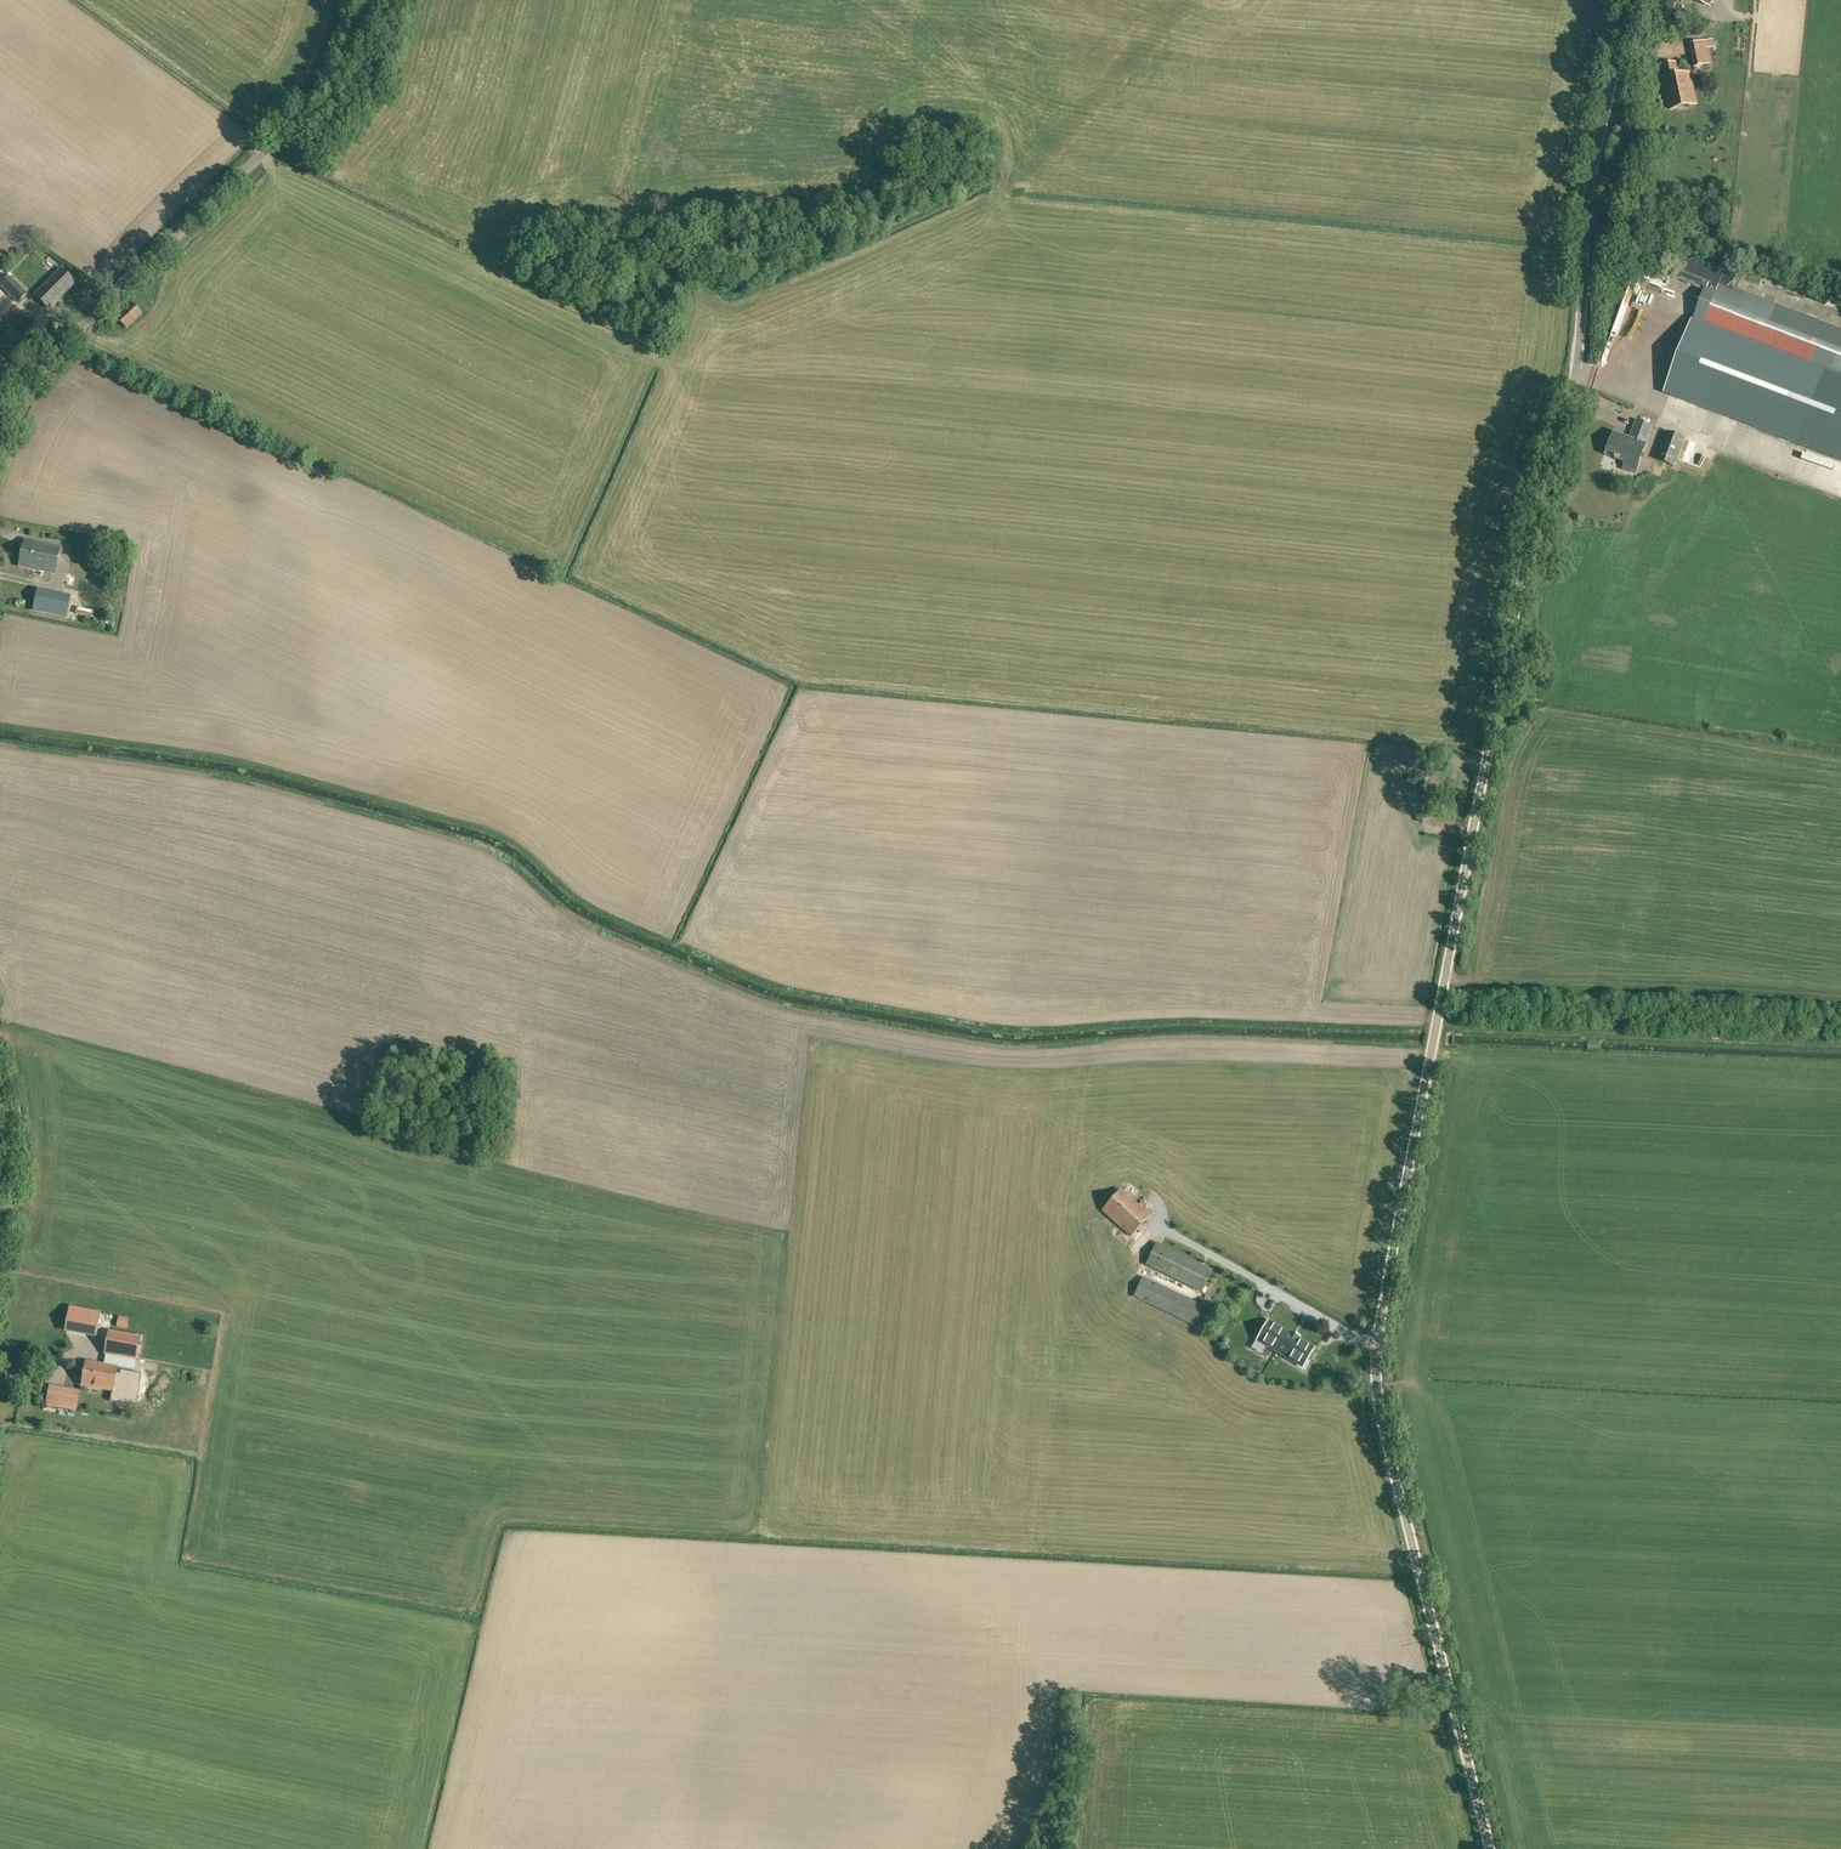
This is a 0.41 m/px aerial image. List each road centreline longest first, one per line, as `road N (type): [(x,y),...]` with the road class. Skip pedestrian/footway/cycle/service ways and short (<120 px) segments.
road 1 (unclassified): [(1488,1848),(1378,1413),(1375,1337),(1532,527),(1571,377),(1589,174),(1619,52),(1645,0)]
road 2 (unclassified): [(0,436),(60,345),(298,119),(327,71),(347,0)]
road 3 (unclassified): [(0,1235),(8,1165),(0,1094)]

